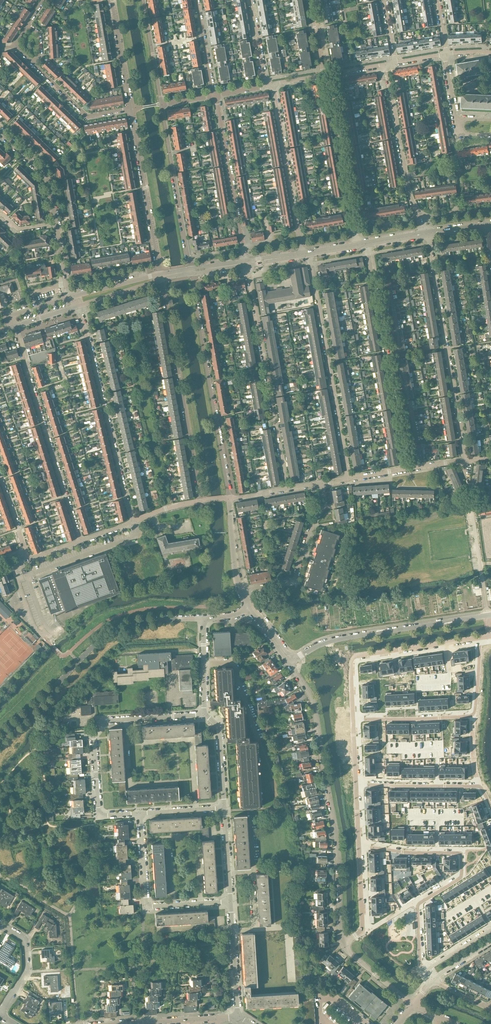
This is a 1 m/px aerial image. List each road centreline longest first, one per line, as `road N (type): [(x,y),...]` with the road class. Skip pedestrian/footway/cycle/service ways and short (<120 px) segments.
road 1 (residential): [(290,661),(314,703),(337,842),(343,943)]
road 2 (residential): [(0,738),(105,638),(155,620),(203,618)]
road 3 (residential): [(229,498),(191,271)]
road 4 (residential): [(464,461),(428,234)]
road 5 (residential): [(367,244),(408,470)]
road 6 (residential): [(350,479),(309,253)]
road 7 (residential): [(247,263),(287,488)]
road 8 (residential): [(160,277),(200,501)]
road 9 (residential): [(15,326),(80,542)]
road 10 (residential): [(133,523),(77,307)]
road 11 (residential): [(488,615),(339,638),(290,661)]
road 12 (residential): [(353,719),(352,657),(481,638)]
road 13 (residential): [(428,234),(407,188),(386,64)]
road 14 (residential): [(230,901),(147,906),(141,814)]
road 15 (residential): [(328,74),(358,245)]
road 16 (residential): [(302,254),(273,84)]
road 17 (residential): [(214,95),(247,263)]
road 18 (residential): [(131,109),(160,277)]
road 19 (residential): [(191,271),(161,105)]
road 20 (residential): [(141,814),(99,816),(93,731),(104,719),(124,718)]
road 21 (residential): [(322,483),(323,509),(293,580),(240,590)]
road 22 (residential): [(479,786),(356,784)]
road 23 (residential): [(353,719),(473,715)]

